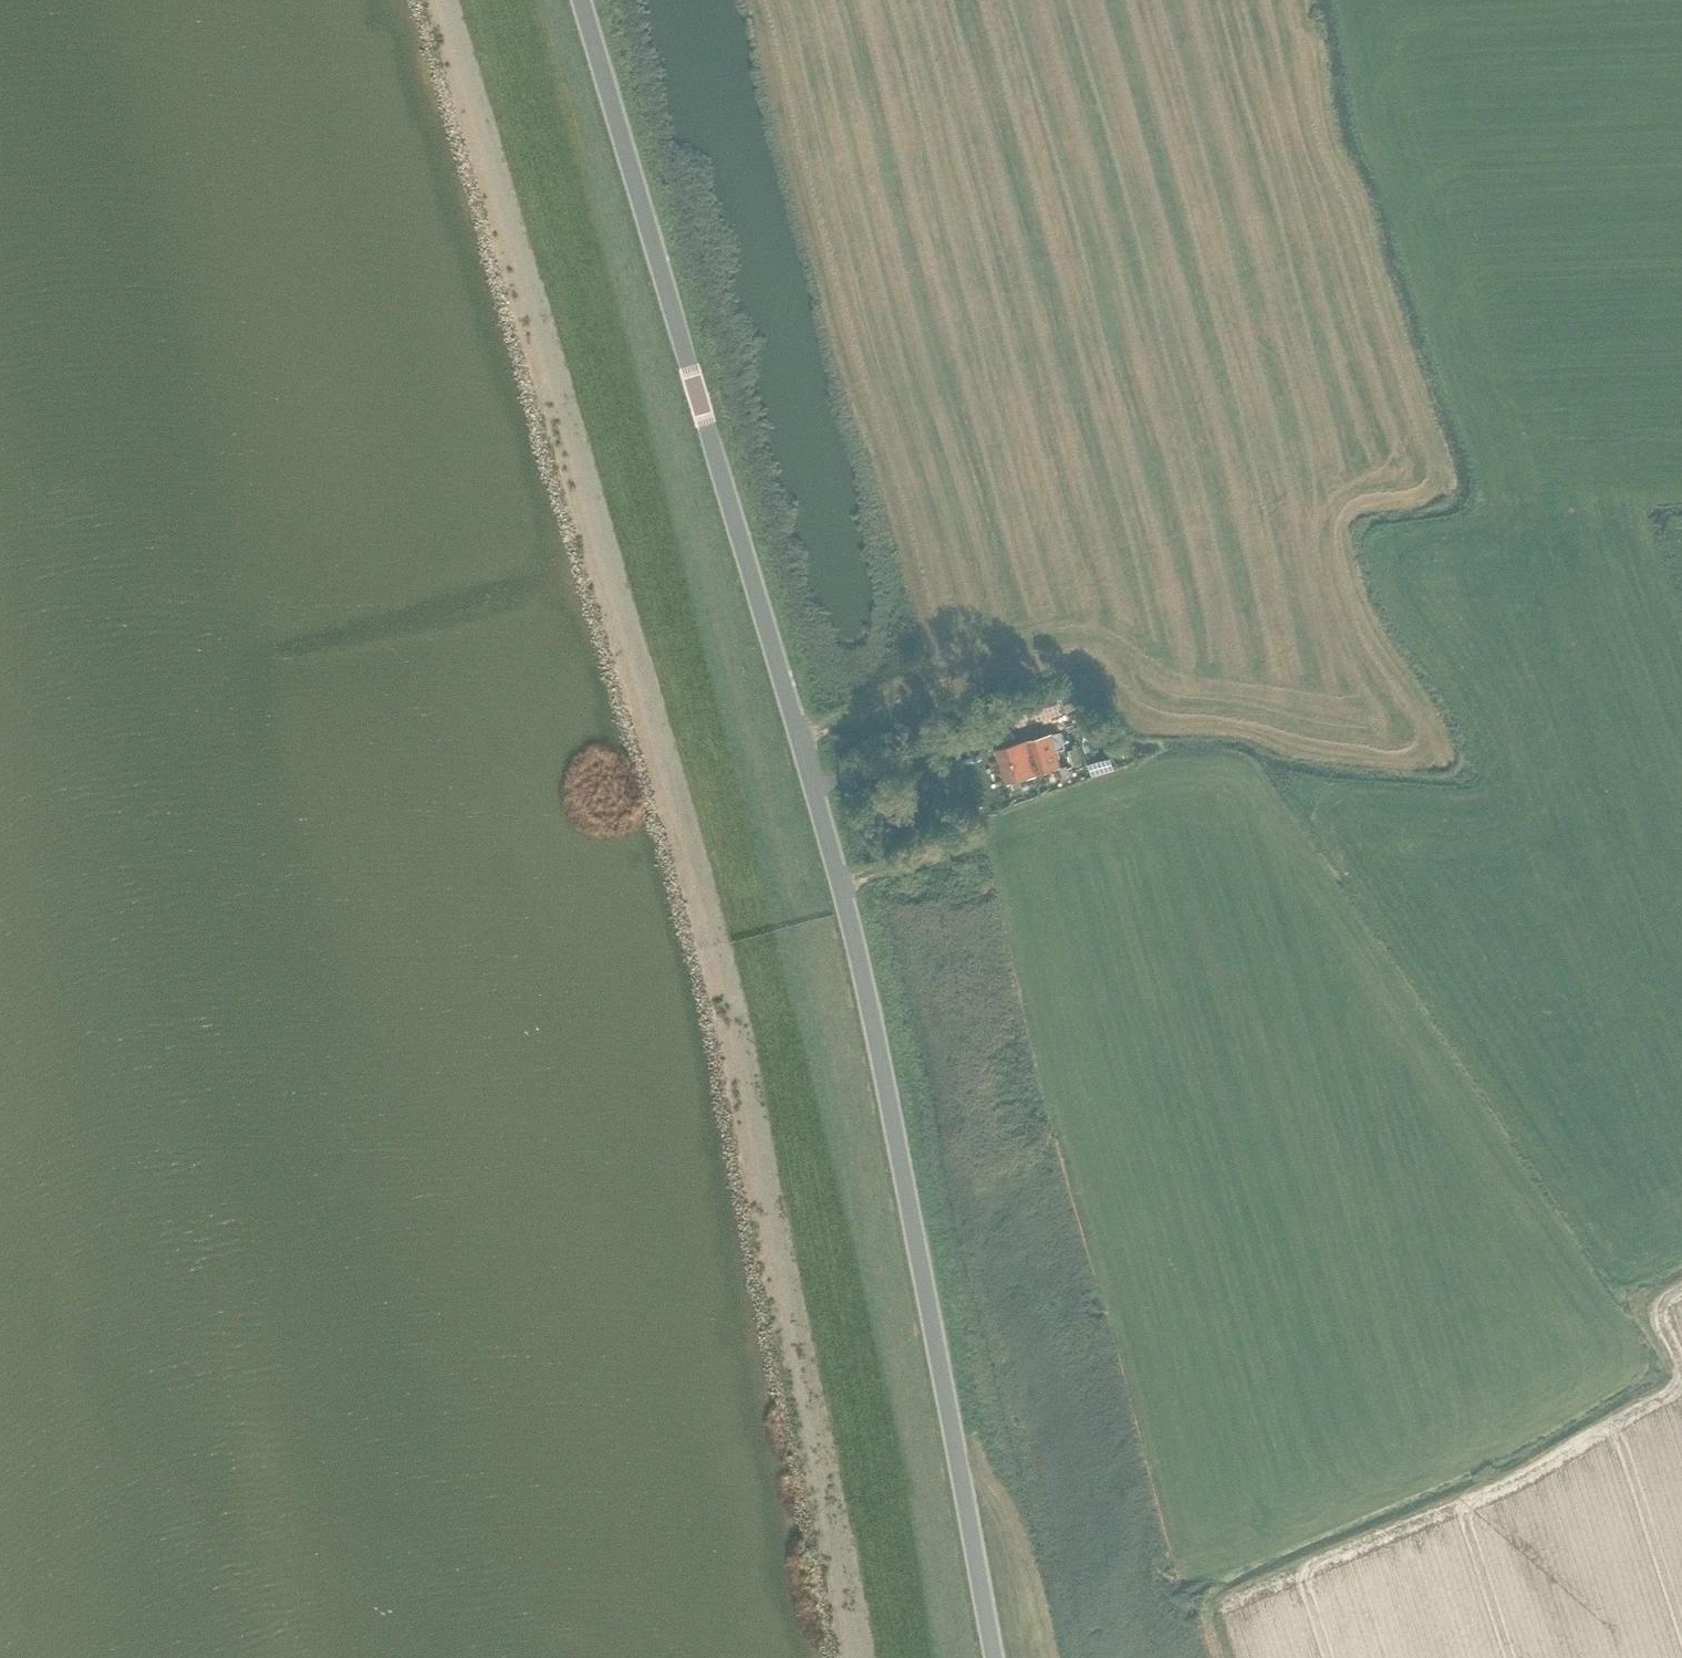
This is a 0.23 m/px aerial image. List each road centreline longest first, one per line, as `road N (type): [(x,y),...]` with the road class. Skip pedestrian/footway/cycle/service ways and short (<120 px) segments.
road 1 (tertiary): [(996,1657),(842,881),(584,0)]
road 2 (track): [(842,881),(983,835)]

